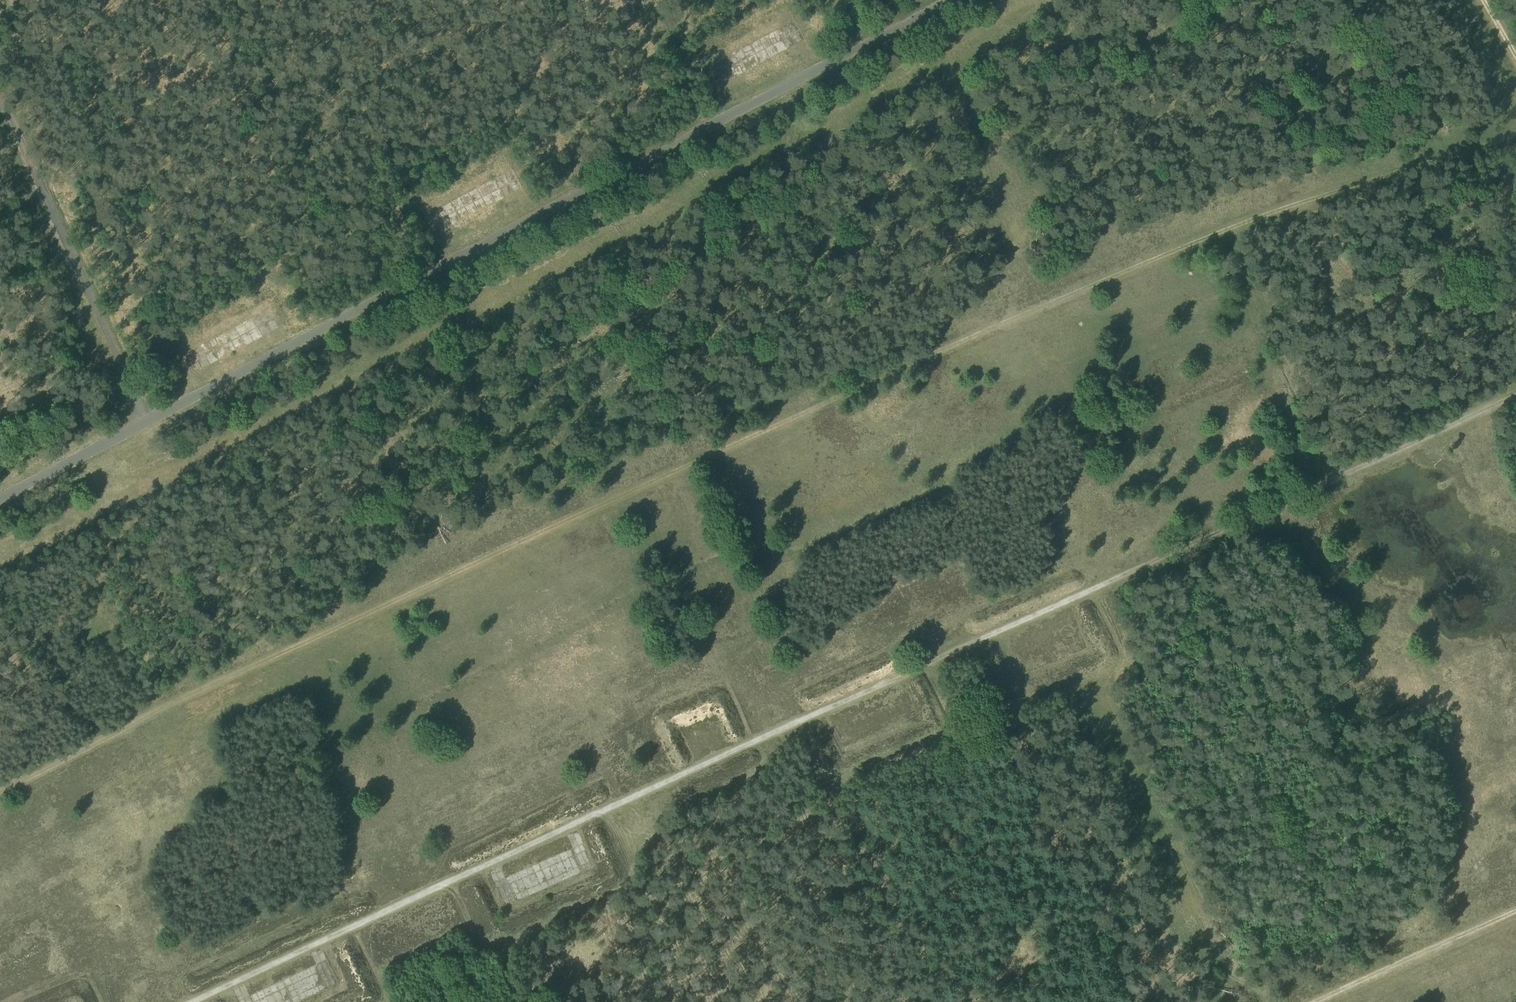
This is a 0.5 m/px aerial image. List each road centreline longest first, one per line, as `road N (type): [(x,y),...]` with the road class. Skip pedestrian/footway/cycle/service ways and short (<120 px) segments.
road 1 (track): [(1515,138),(1313,197),(1162,254),(0,790)]
road 2 (track): [(190,1001),(1515,393)]
road 3 (track): [(0,501),(942,0)]
road 4 (track): [(147,422),(0,96)]
road 5 (track): [(1324,1001),(1515,915)]

